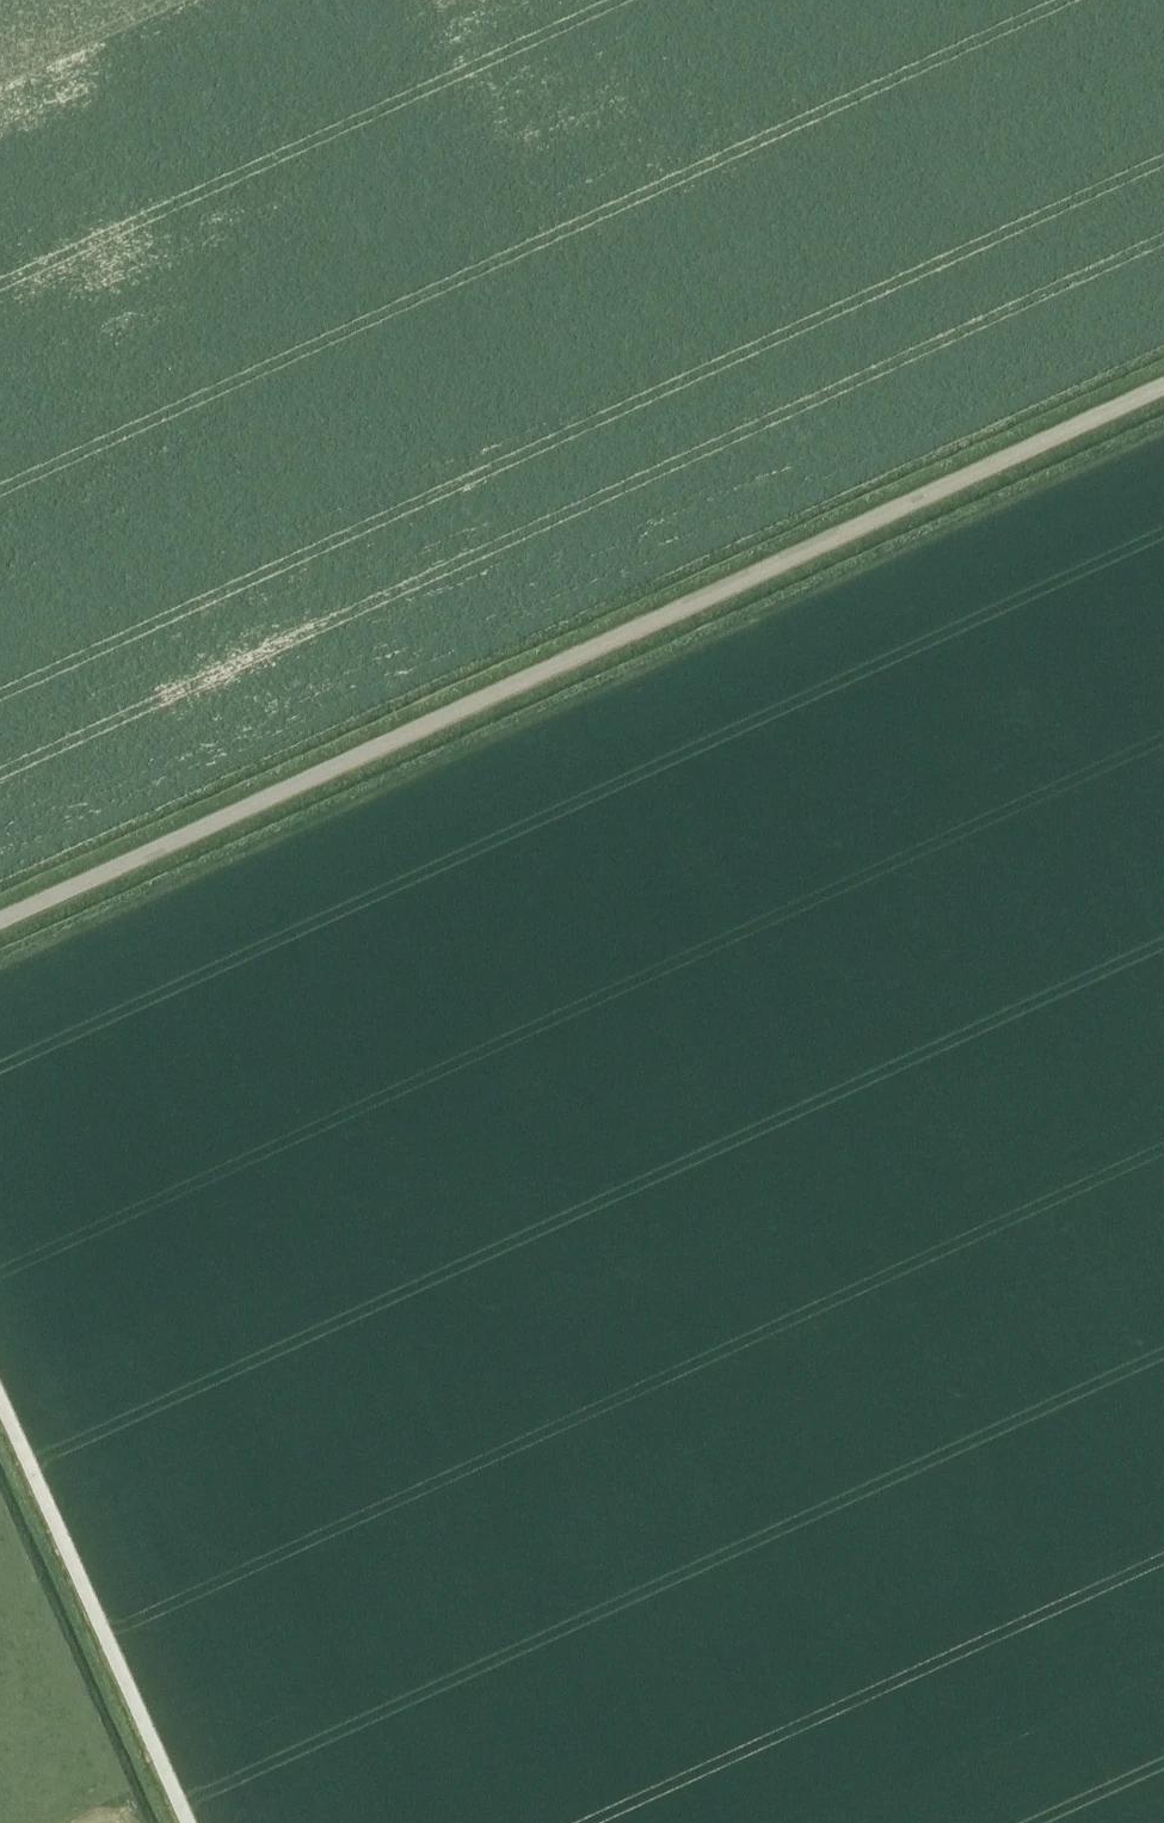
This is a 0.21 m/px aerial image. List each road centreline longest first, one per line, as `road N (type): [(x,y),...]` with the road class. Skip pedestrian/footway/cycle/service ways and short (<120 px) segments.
road 1 (unclassified): [(0,923),(1163,390)]

